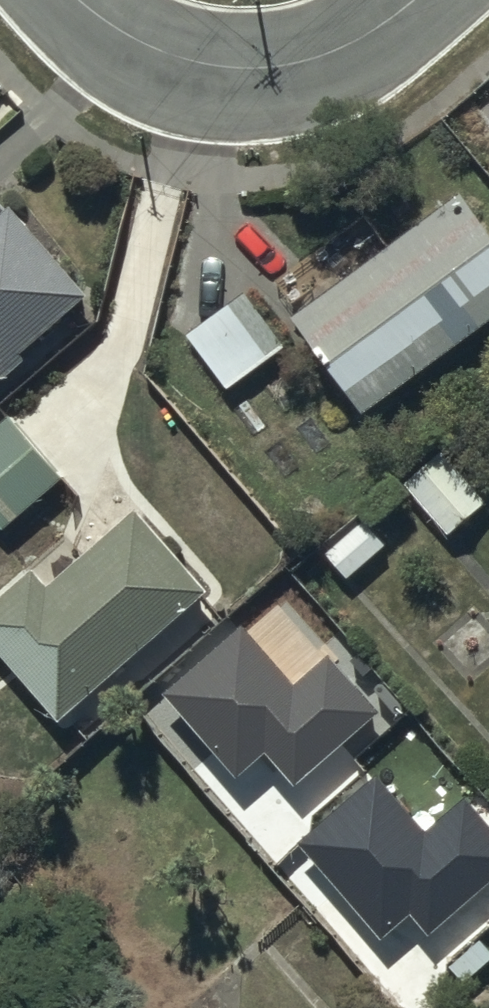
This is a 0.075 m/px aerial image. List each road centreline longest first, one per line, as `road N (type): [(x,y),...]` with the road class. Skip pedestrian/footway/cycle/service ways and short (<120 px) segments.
road 1 (residential): [(83,0),(166,57),(258,74),(343,51),(416,0)]

